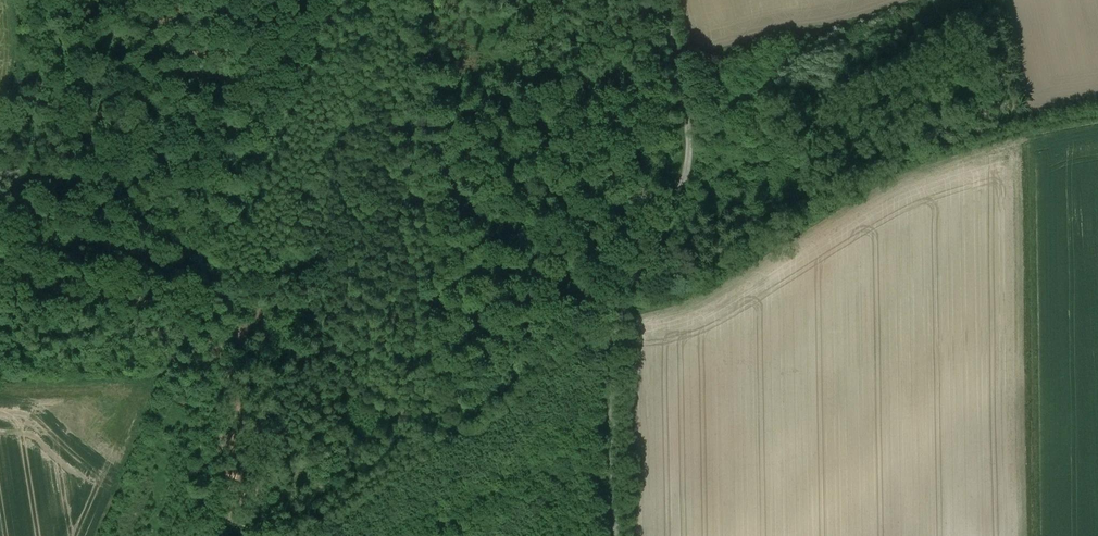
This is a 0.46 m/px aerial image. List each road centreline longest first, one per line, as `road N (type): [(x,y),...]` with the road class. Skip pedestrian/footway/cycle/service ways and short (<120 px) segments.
road 1 (unclassified): [(661,0),(678,141),(691,167),(618,334),(620,535)]

